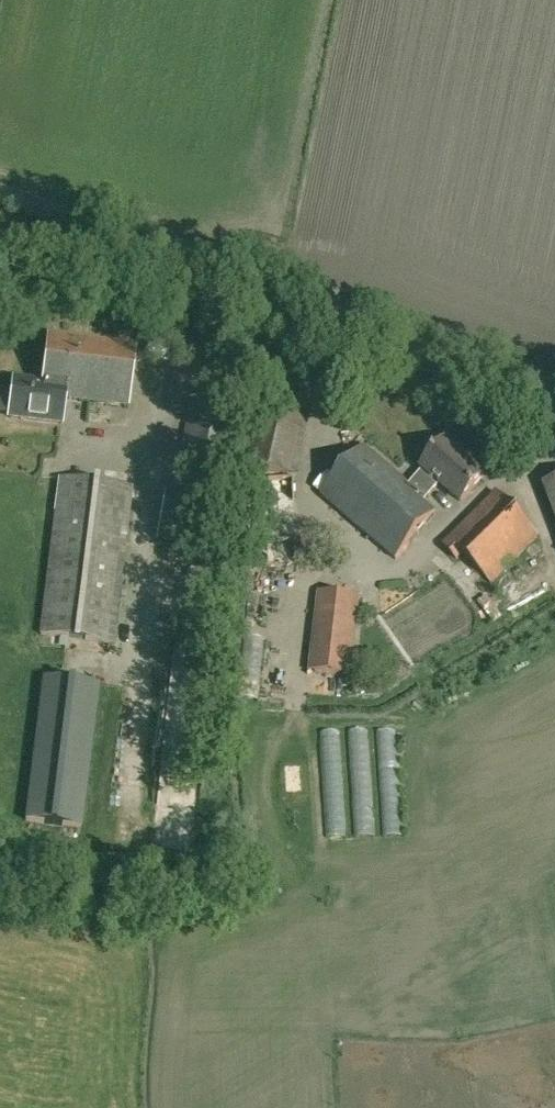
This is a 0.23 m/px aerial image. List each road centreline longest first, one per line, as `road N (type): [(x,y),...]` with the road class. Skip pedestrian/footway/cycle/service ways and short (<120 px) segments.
road 1 (unclassified): [(554,390),(325,299),(0,194)]

